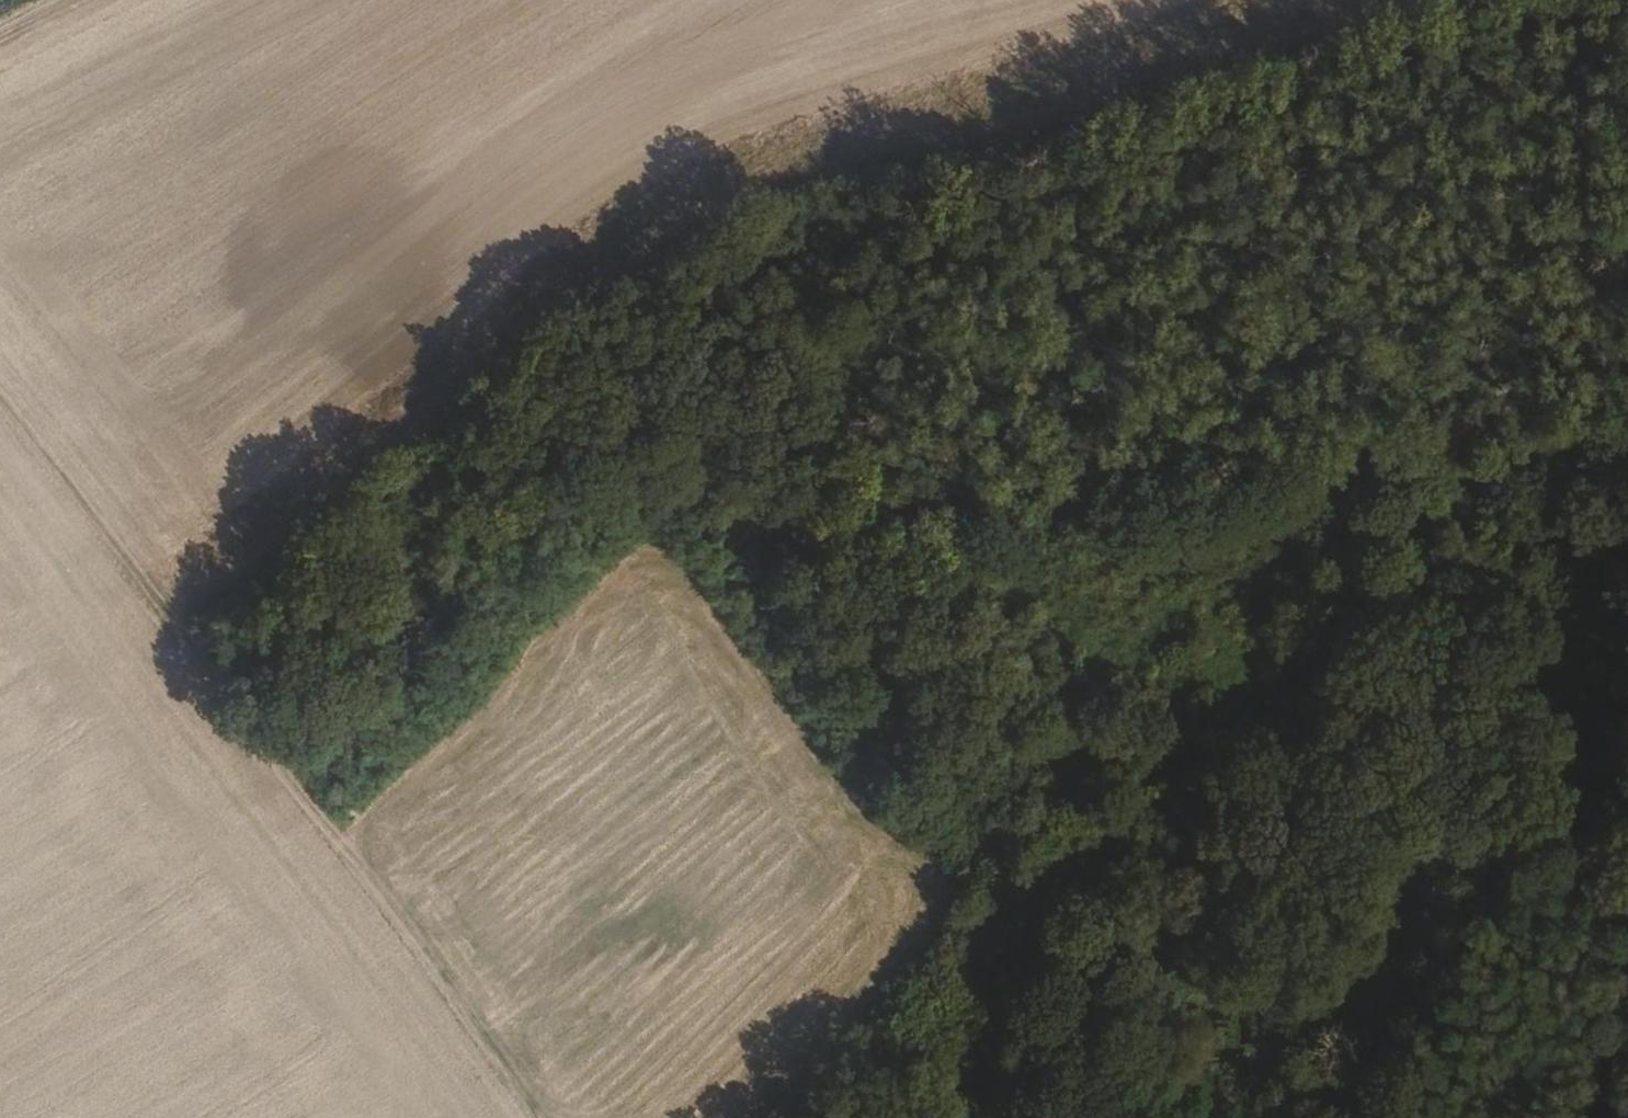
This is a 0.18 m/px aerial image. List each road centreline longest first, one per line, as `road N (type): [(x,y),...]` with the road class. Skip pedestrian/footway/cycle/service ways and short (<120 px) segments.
road 1 (track): [(521,1117),(170,628),(0,412)]

